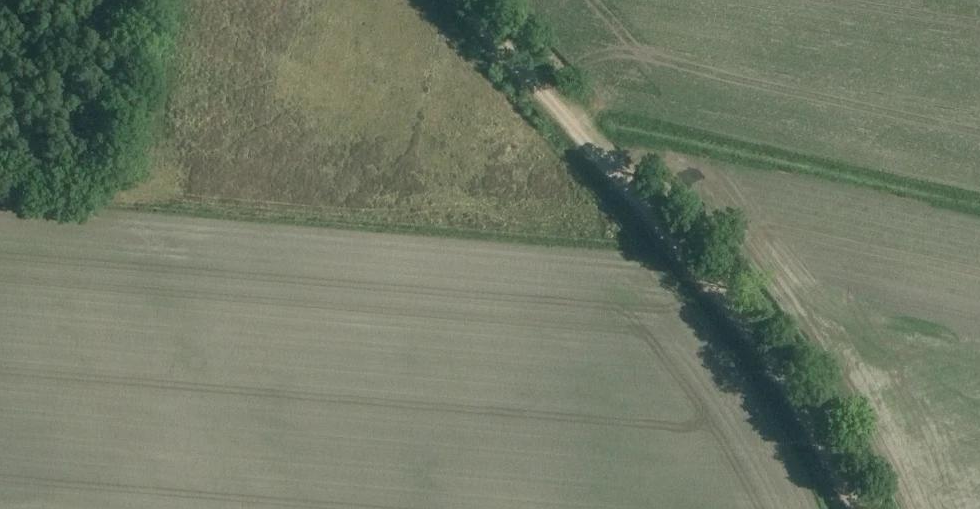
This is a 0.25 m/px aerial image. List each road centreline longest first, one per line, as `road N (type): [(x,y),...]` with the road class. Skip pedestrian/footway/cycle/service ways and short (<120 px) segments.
road 1 (track): [(853,508),(771,361),(463,0)]

